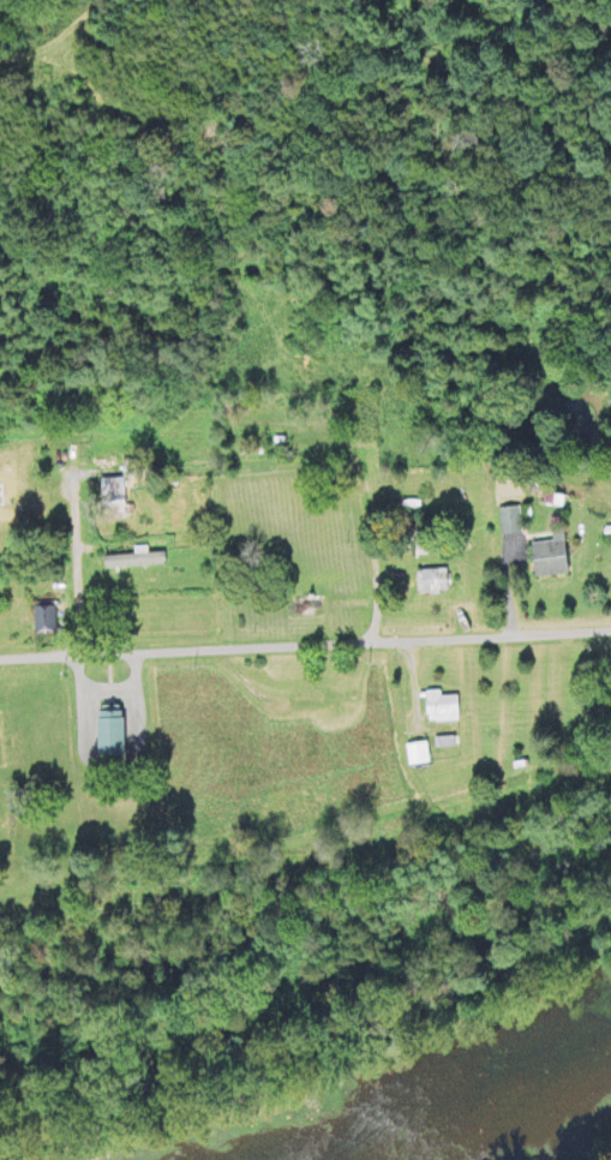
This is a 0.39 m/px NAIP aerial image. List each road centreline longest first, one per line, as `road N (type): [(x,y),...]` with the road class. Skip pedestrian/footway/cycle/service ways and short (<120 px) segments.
road 1 (residential): [(0,660),(610,633)]
road 2 (residential): [(73,656),(66,491)]

